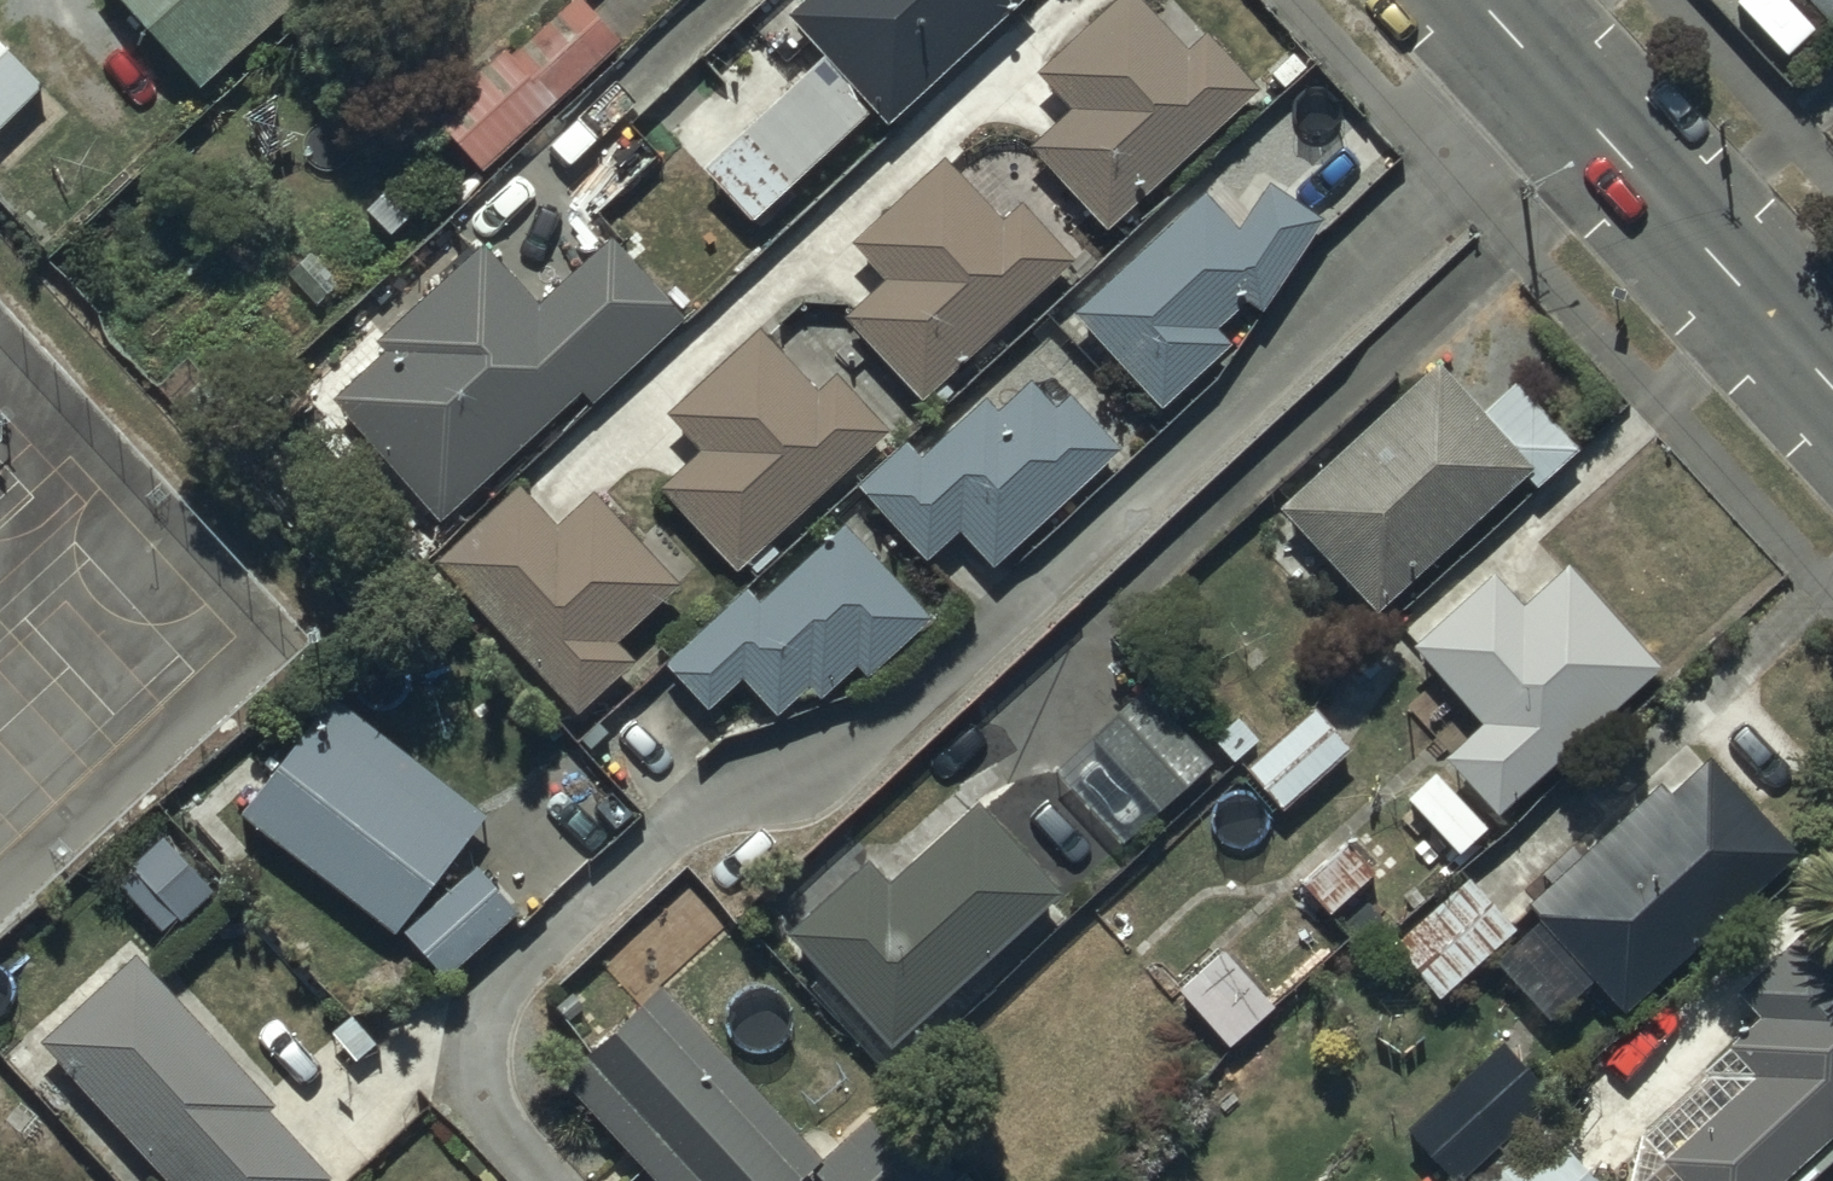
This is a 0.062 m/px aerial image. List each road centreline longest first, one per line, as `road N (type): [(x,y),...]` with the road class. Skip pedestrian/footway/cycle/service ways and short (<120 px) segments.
road 1 (tertiary): [(1483,0),(1832,382)]

